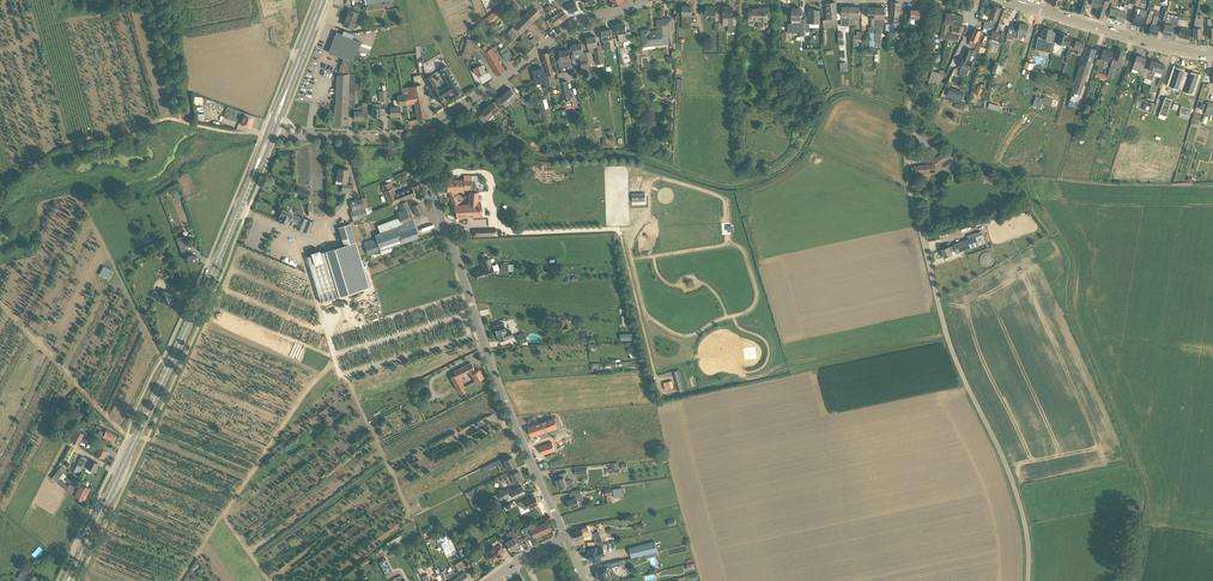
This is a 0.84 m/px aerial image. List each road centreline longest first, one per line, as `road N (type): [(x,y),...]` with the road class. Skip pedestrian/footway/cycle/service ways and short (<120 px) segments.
road 1 (unclassified): [(1028,580),(1019,502),(953,354),(910,186),(906,126),(921,56)]
road 2 (primary): [(66,580),(272,129)]
road 3 (track): [(729,245),(744,250),(758,296),(746,313),(691,336),(645,316),(630,252),(637,173)]
road 4 (track): [(296,232),(334,359),(404,501)]
road 5 (residential): [(414,139),(563,30),(648,0)]
road 6 (track): [(175,580),(334,359)]
road 7 (track): [(637,173),(725,200),(729,245),(630,260)]
road 8 (residential): [(566,540),(475,323)]
road 9 (residential): [(1212,54),(1009,0)]
road 10 (track): [(261,134),(180,121),(153,0)]
road 11 (unclassified): [(475,323),(414,139)]
road 12 (unclassified): [(414,139),(297,136),(272,129)]
road 13 (primary): [(272,129),(322,0)]

